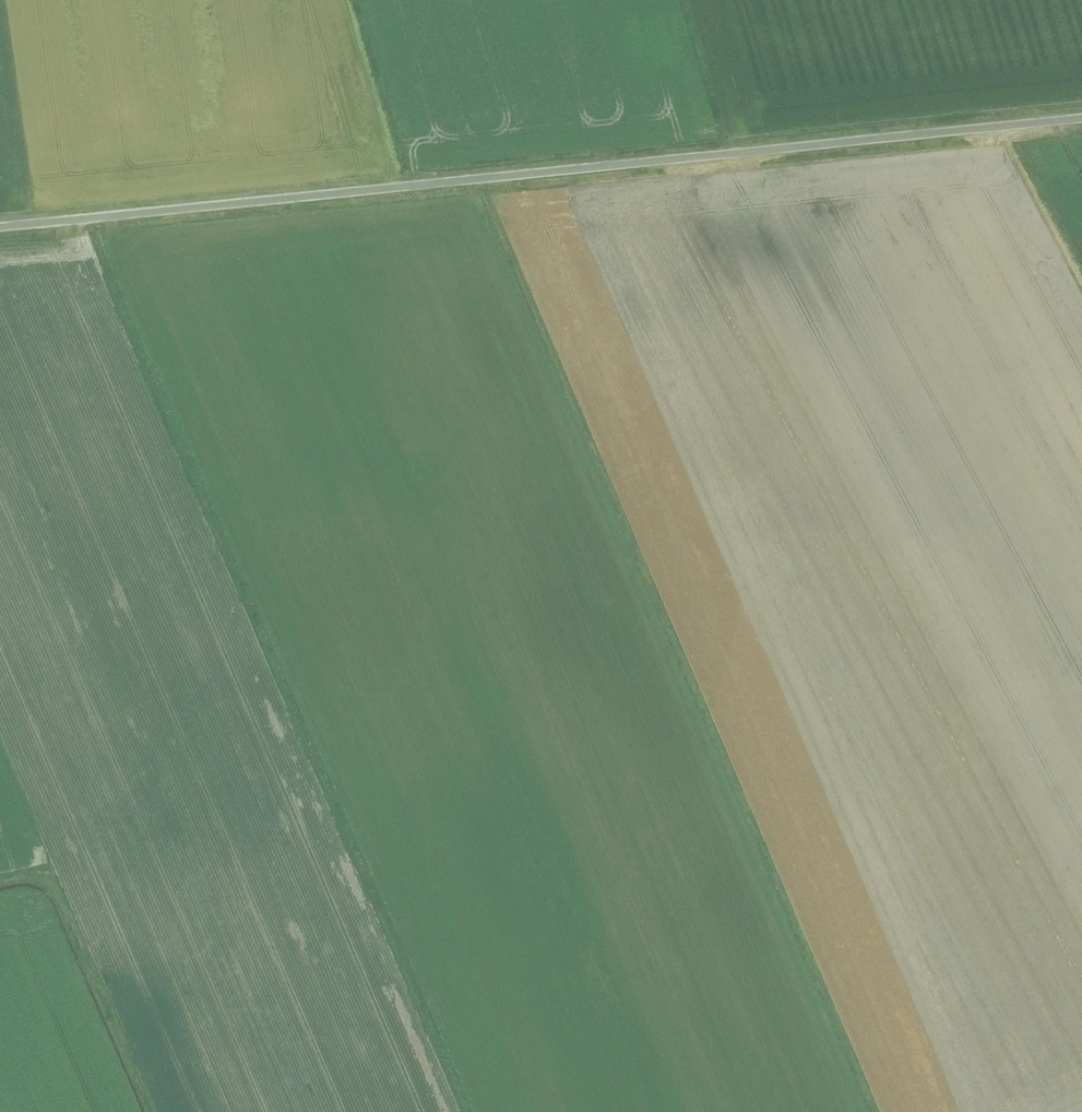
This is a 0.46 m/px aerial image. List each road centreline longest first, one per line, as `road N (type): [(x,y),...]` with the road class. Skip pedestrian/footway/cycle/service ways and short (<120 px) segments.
road 1 (unclassified): [(0,226),(1081,118)]

